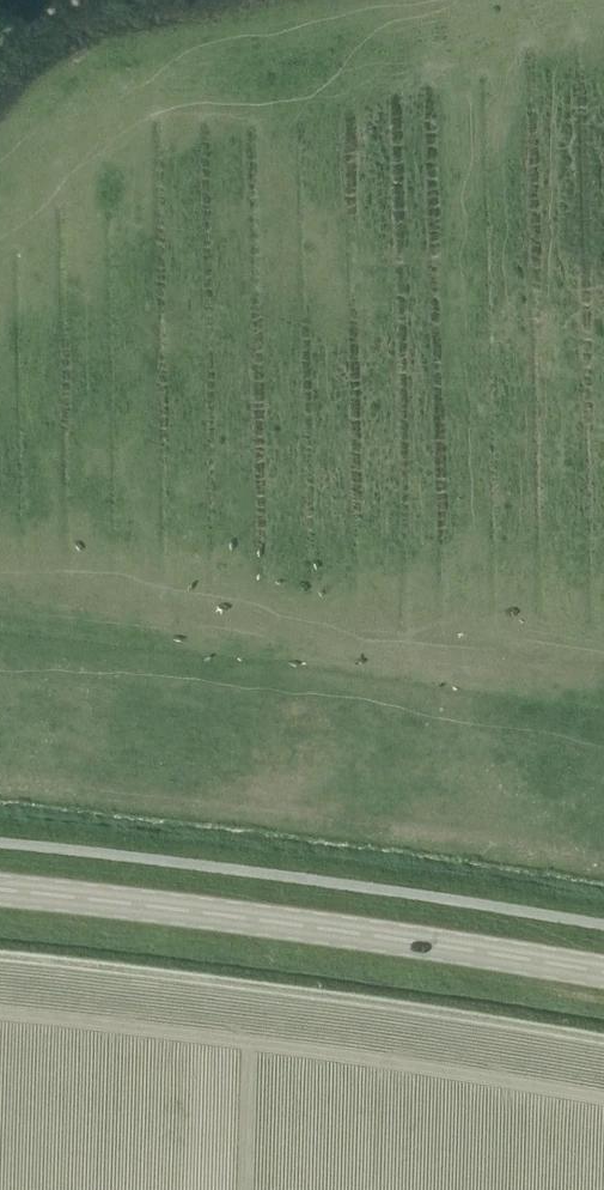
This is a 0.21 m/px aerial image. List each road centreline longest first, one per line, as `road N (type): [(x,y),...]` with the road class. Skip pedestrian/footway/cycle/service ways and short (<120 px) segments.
road 1 (secondary): [(603,971),(0,888)]

